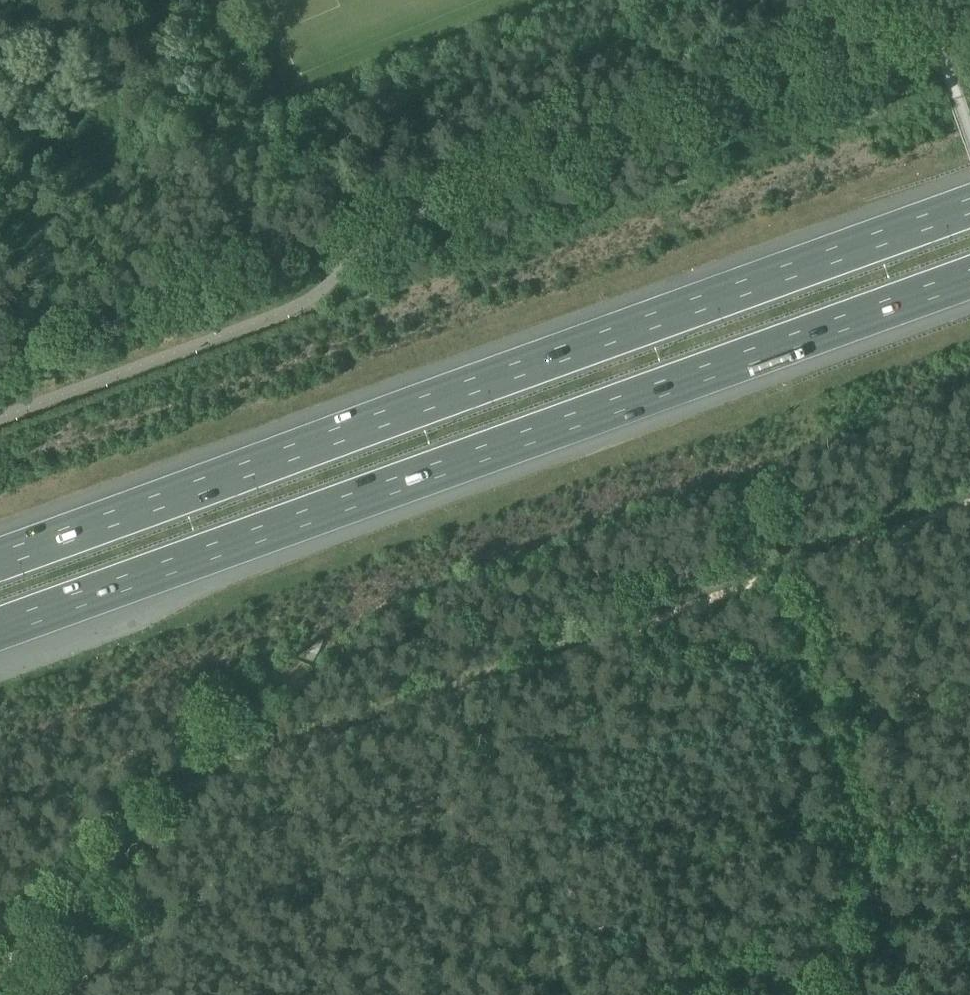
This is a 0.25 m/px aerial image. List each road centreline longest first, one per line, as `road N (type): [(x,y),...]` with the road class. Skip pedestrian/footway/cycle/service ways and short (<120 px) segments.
road 1 (track): [(969,492),(193,766),(0,982)]
road 2 (motorway): [(0,627),(969,276)]
road 3 (motorway): [(969,208),(0,559)]
road 4 (track): [(764,567),(886,994)]

